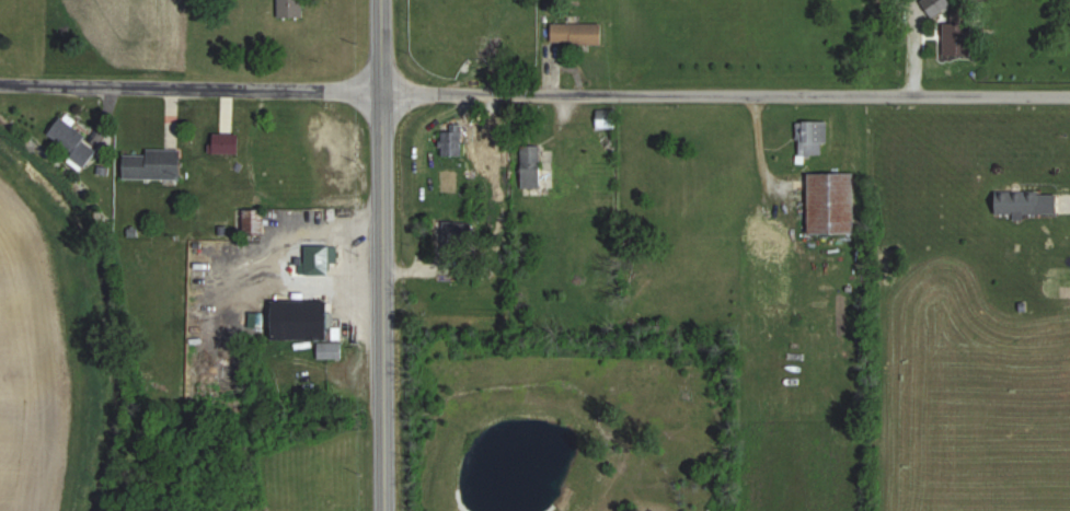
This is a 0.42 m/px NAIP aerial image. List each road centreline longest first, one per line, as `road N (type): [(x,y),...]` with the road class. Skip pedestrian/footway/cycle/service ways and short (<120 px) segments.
road 1 (residential): [(1069,99),(376,92)]
road 2 (primary): [(381,510),(375,0)]
road 3 (residential): [(376,92),(0,85)]

